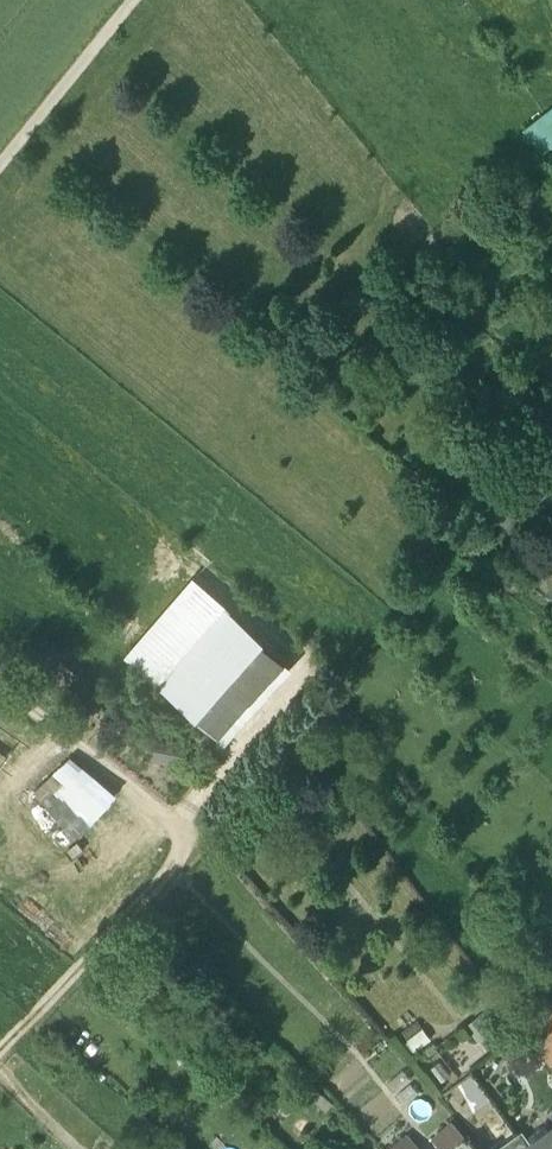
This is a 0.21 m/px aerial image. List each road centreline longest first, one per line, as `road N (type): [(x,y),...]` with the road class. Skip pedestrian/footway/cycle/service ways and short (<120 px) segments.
road 1 (track): [(0,1059),(193,844),(0,688)]
road 2 (track): [(0,167),(136,0)]

